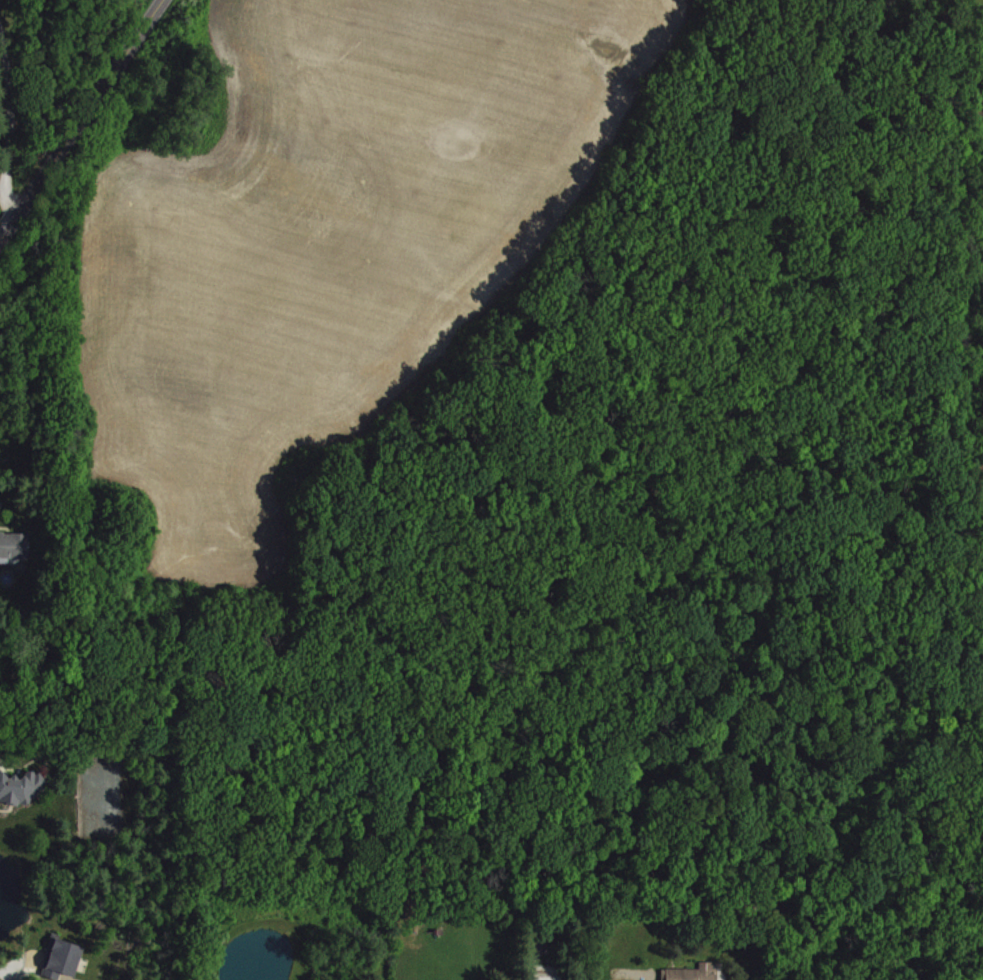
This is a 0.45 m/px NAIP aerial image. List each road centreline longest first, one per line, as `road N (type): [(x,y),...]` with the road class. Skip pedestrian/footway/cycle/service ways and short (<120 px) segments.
road 1 (secondary): [(0,236),(159,0)]
road 2 (residential): [(0,36),(11,123),(2,185),(9,223)]

